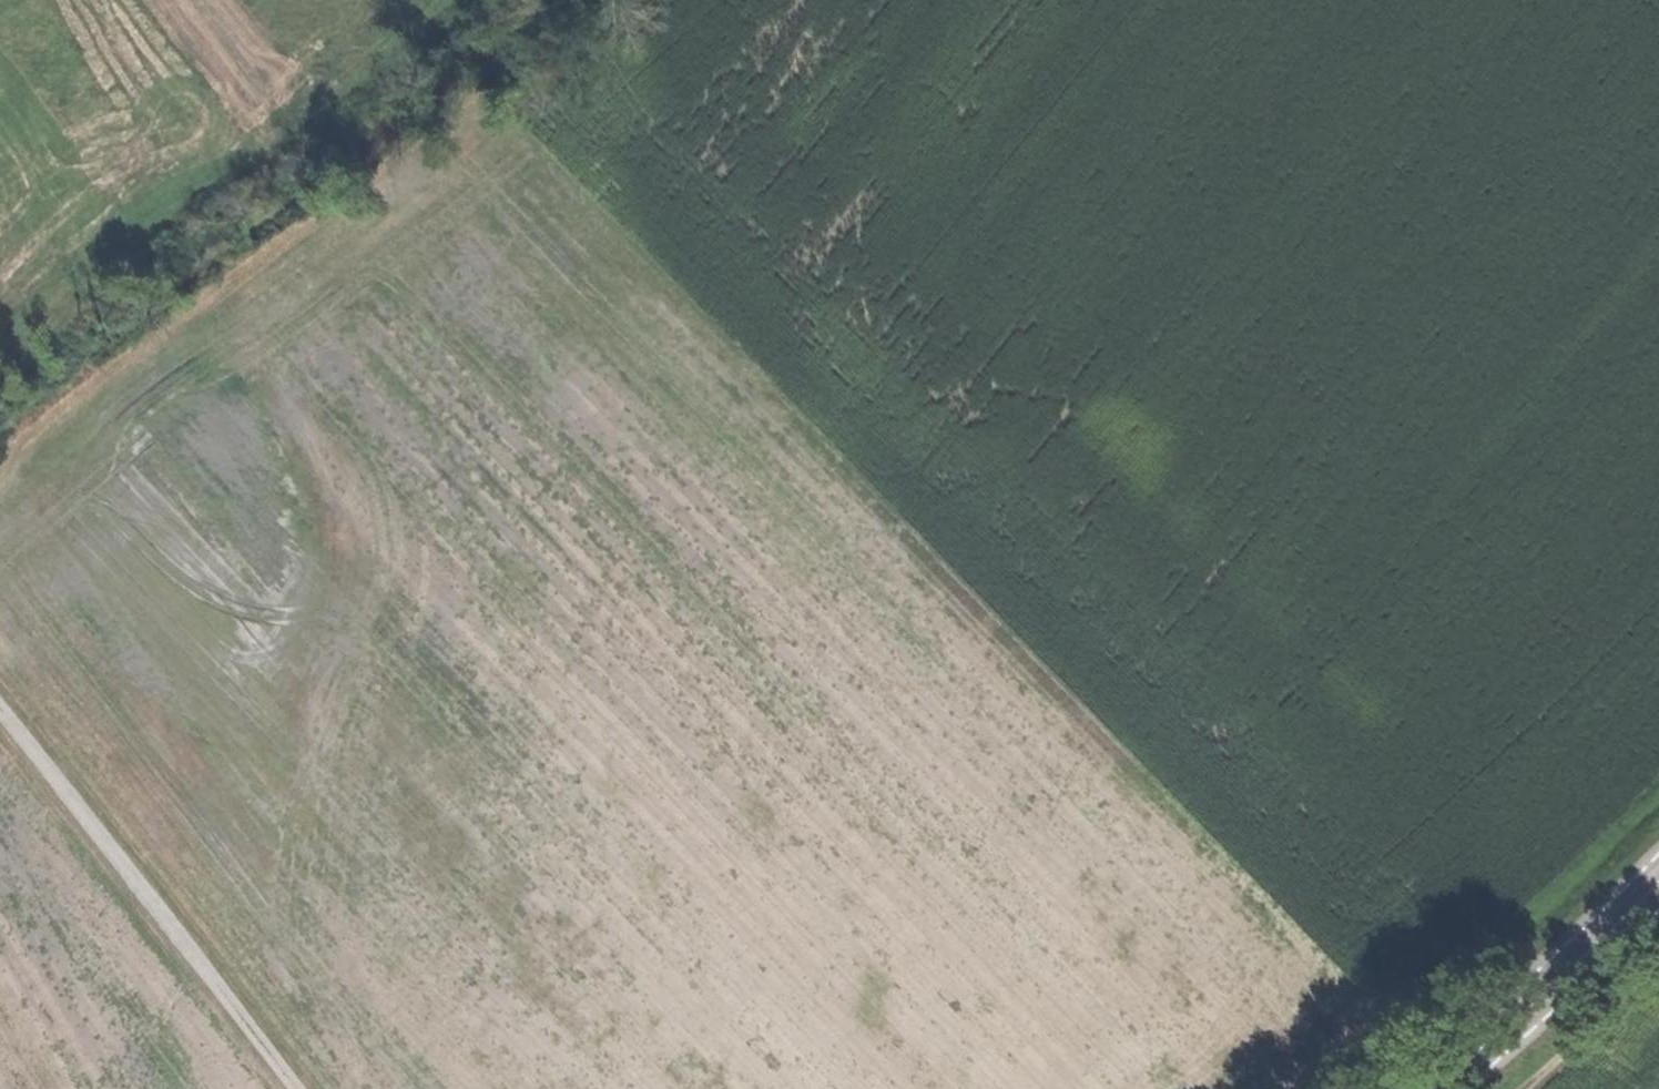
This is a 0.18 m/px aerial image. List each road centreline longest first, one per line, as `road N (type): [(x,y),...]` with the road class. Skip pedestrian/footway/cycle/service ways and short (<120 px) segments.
road 1 (track): [(0,707),(299,1088)]
road 2 (secondary): [(1658,883),(1432,1088)]

